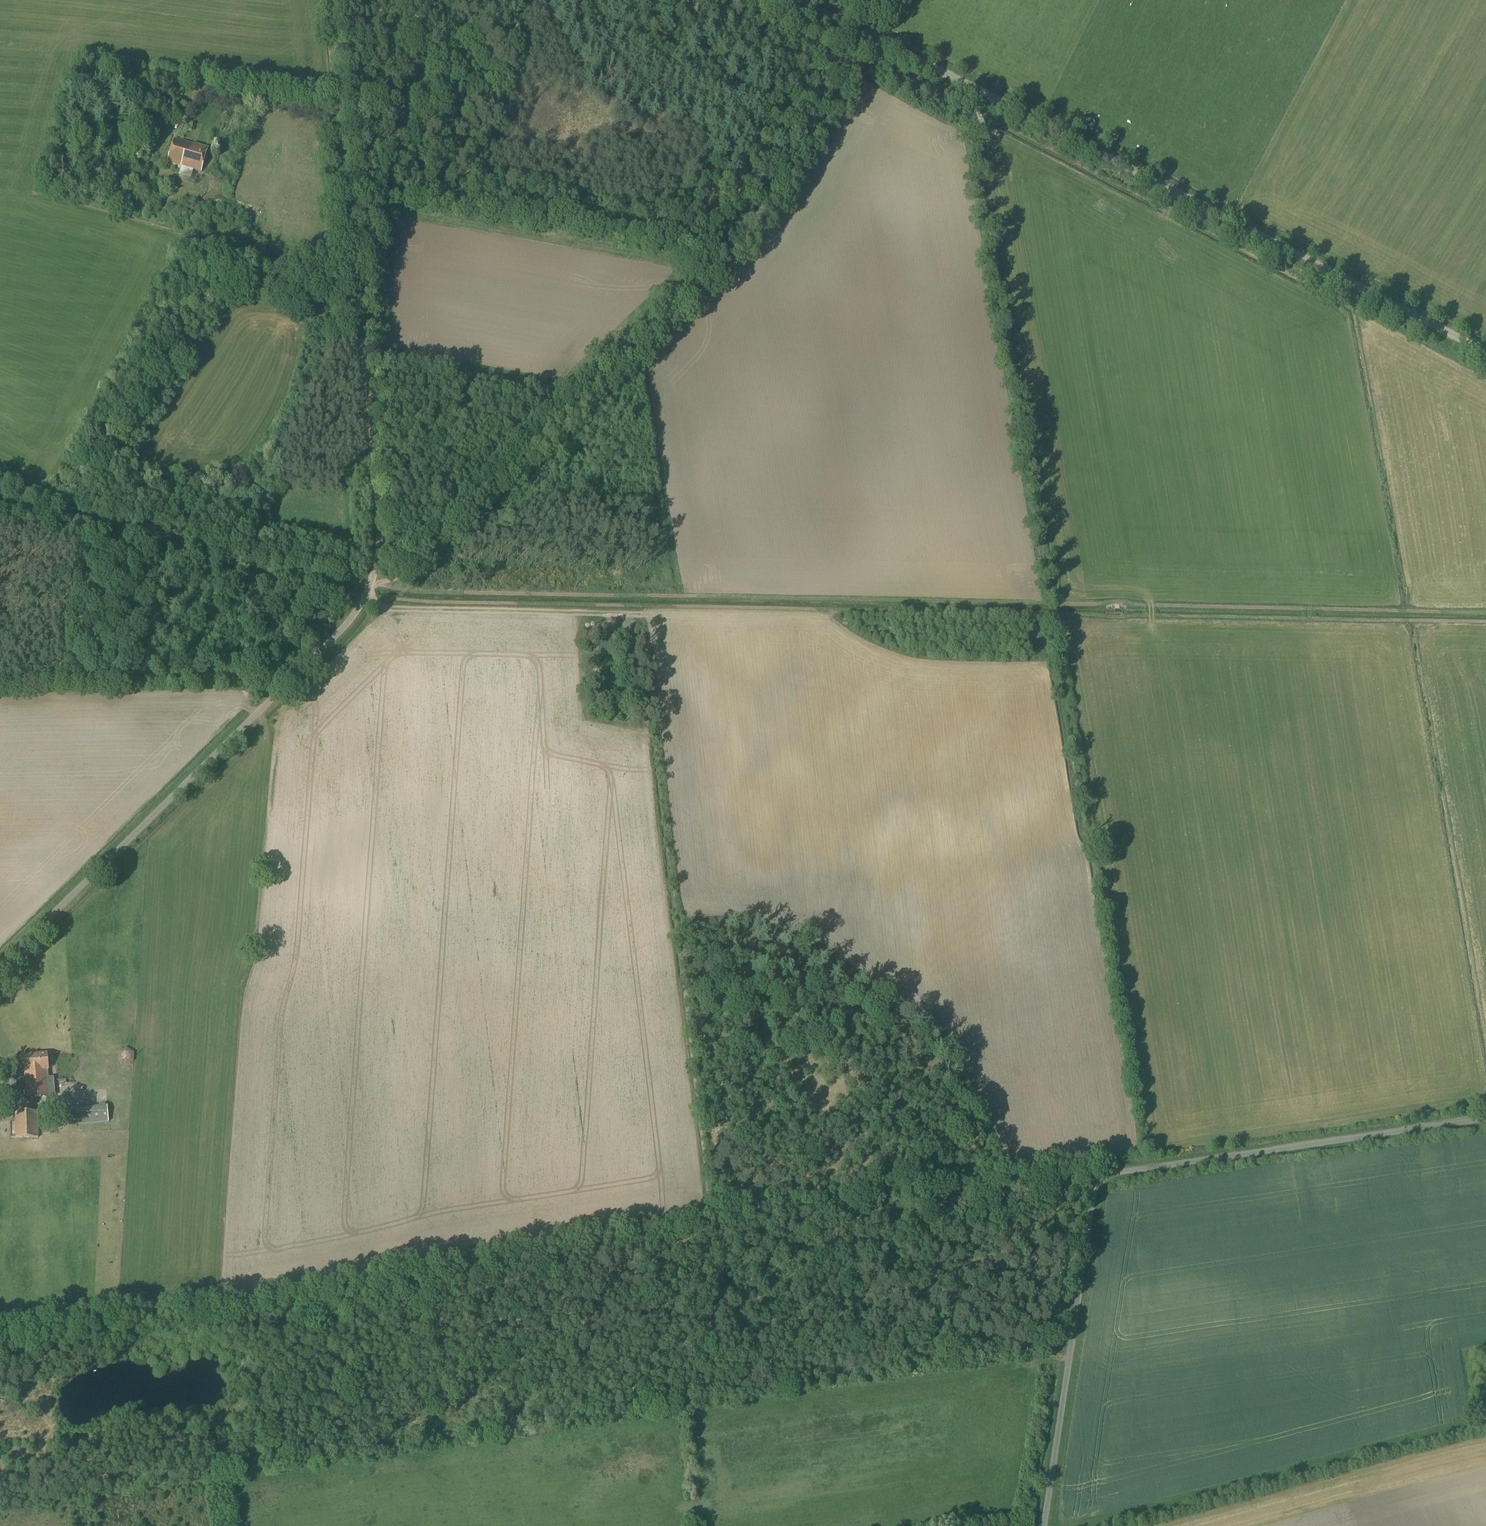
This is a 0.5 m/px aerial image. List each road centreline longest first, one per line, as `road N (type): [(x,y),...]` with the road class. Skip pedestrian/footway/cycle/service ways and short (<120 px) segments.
road 1 (unclassified): [(0,965),(262,716),(368,594),(373,491),(331,0)]
road 2 (track): [(373,574),(396,575),(721,258),(804,149),(872,34)]
road 3 (unclassified): [(1485,1119),(1109,1175),(1096,1186),(1045,1525)]
road 4 (unclassified): [(1485,357),(872,34)]

